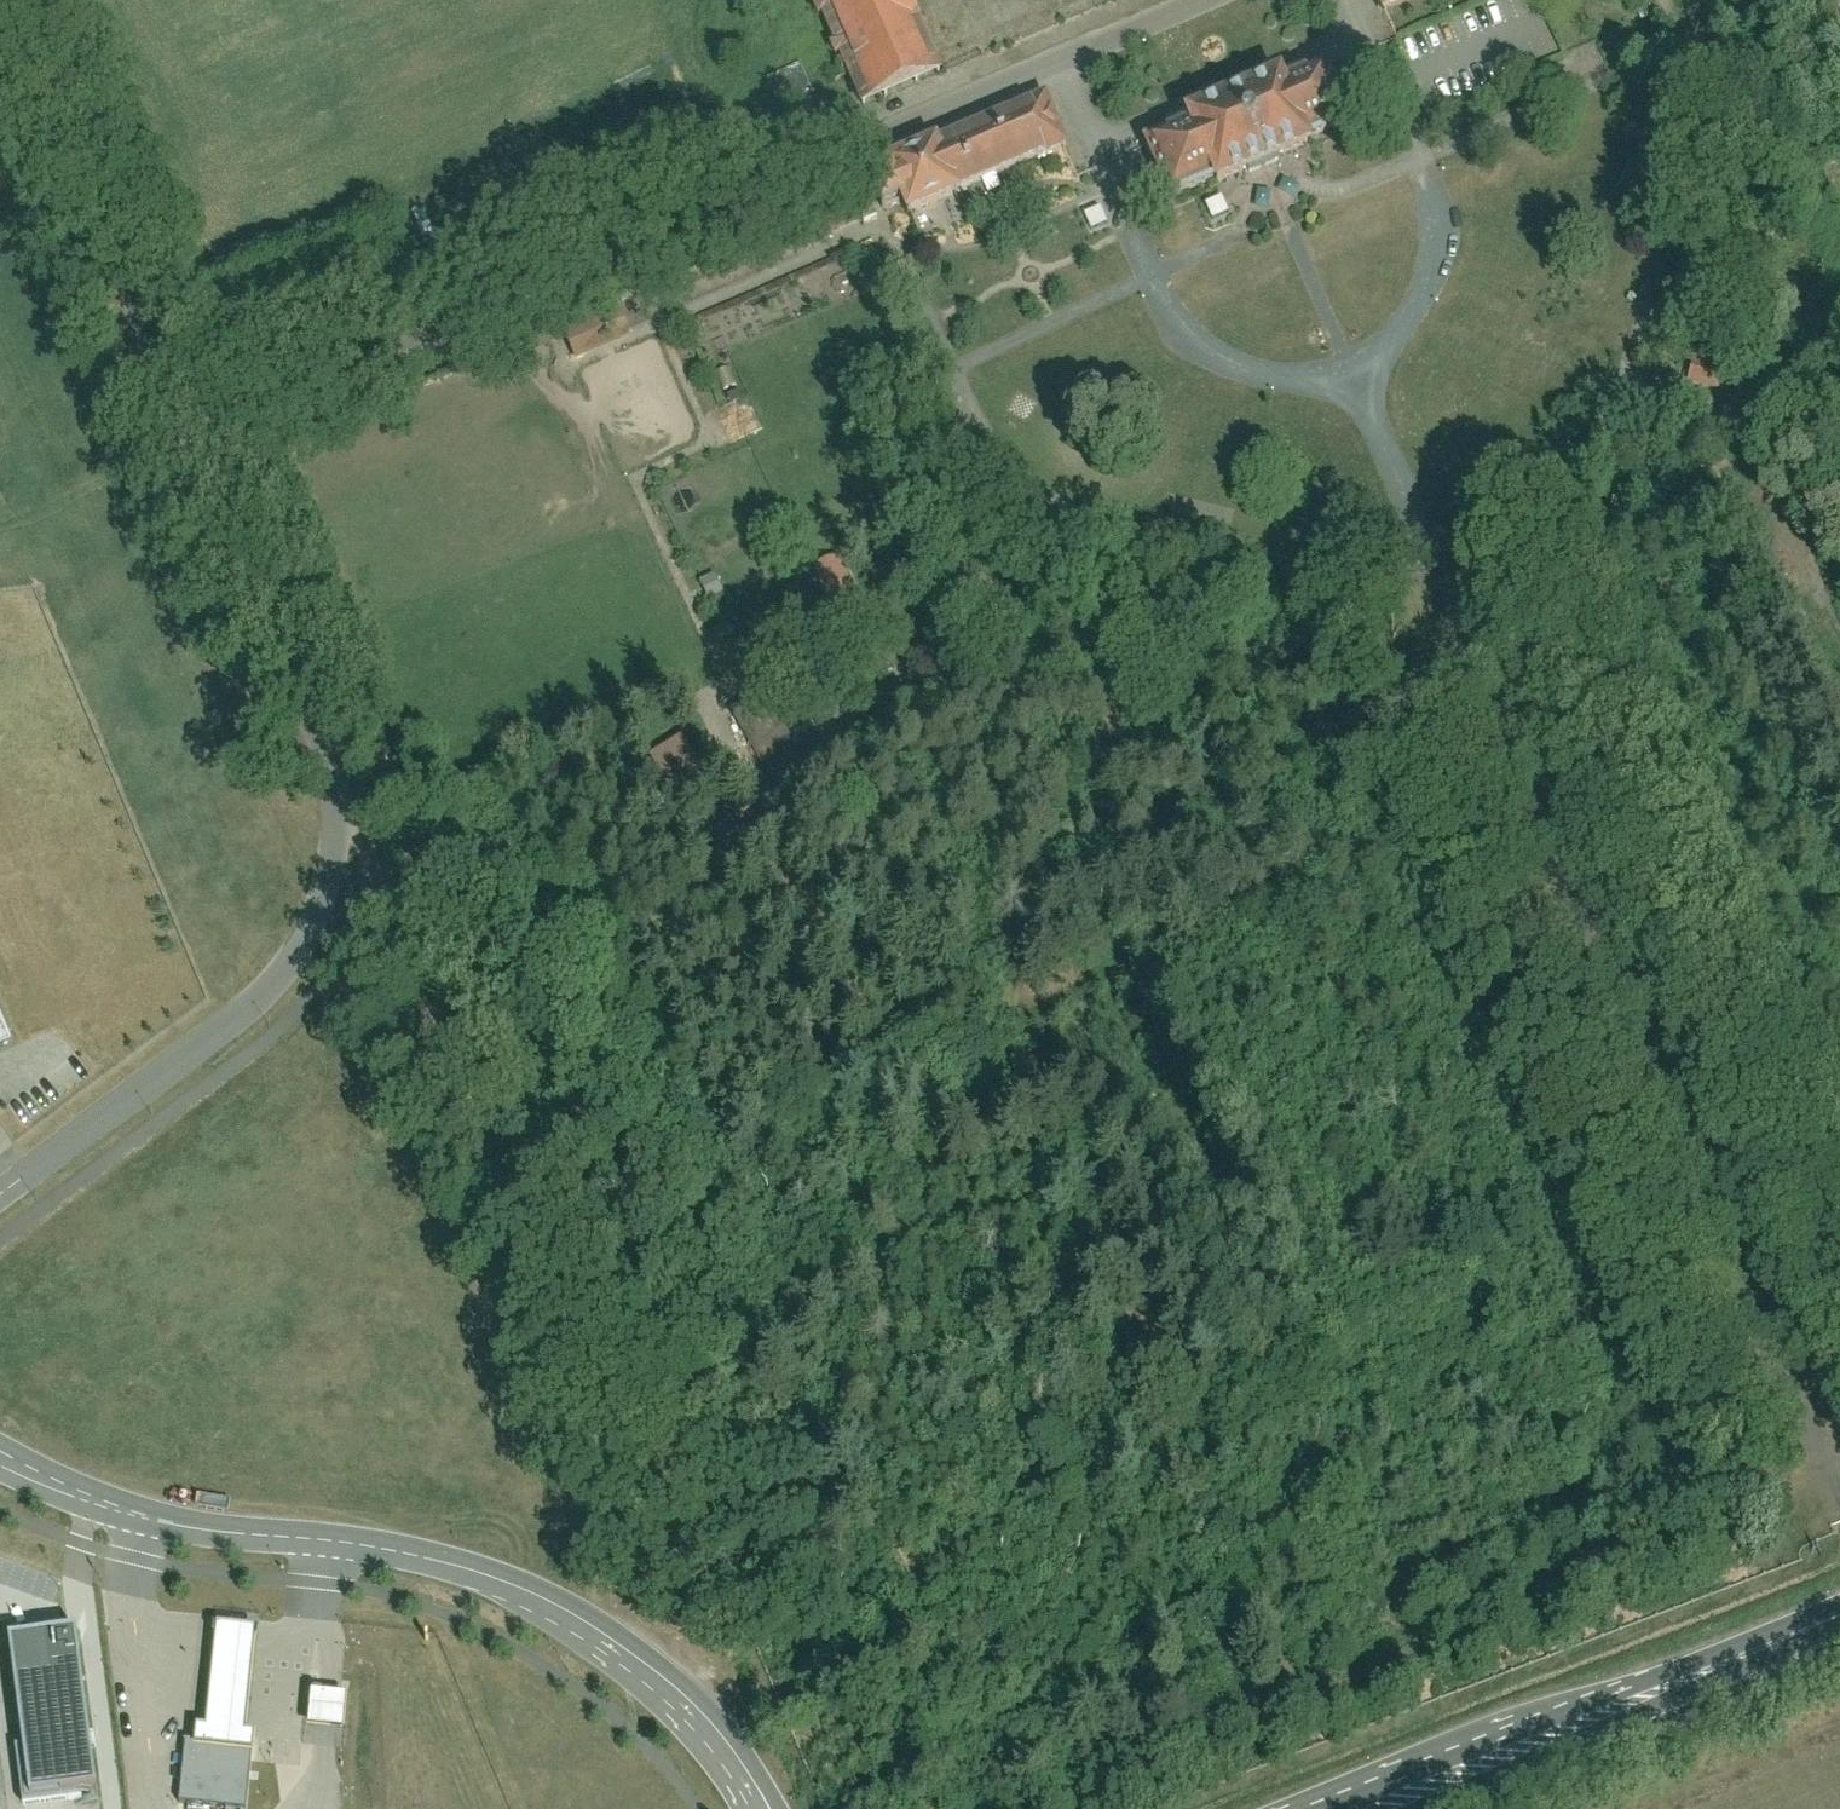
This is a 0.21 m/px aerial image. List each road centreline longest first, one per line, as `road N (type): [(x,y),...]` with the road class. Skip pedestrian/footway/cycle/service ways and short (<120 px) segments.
road 1 (unclassified): [(0,1199),(244,1019),(290,967),(324,910),(343,837),(332,776),(0,0)]
road 2 (residential): [(768,1808),(723,1740),(669,1684),(588,1622),(521,1588),(383,1551),(151,1523),(0,1458)]
road 3 (primary): [(1839,1617),(1373,1808)]

